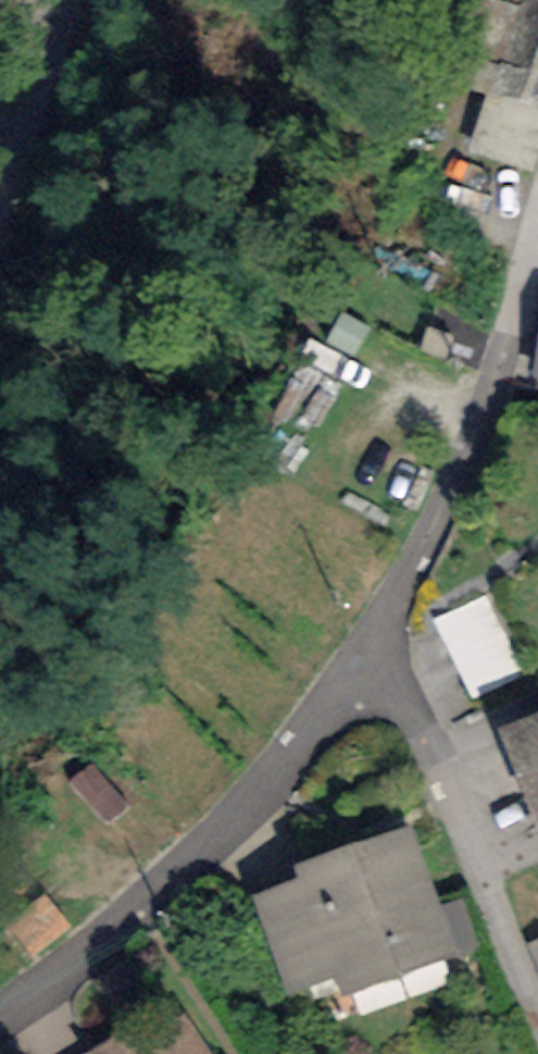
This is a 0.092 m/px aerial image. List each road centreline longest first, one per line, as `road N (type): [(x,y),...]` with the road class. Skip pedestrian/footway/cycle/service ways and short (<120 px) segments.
road 1 (residential): [(0,1020),(68,975),(188,870),(259,796),(378,638)]
road 2 (residential): [(378,638),(486,403),(537,236)]
road 3 (residential): [(537,1010),(378,638)]
road 4 (residential): [(80,0),(43,123),(0,213)]

